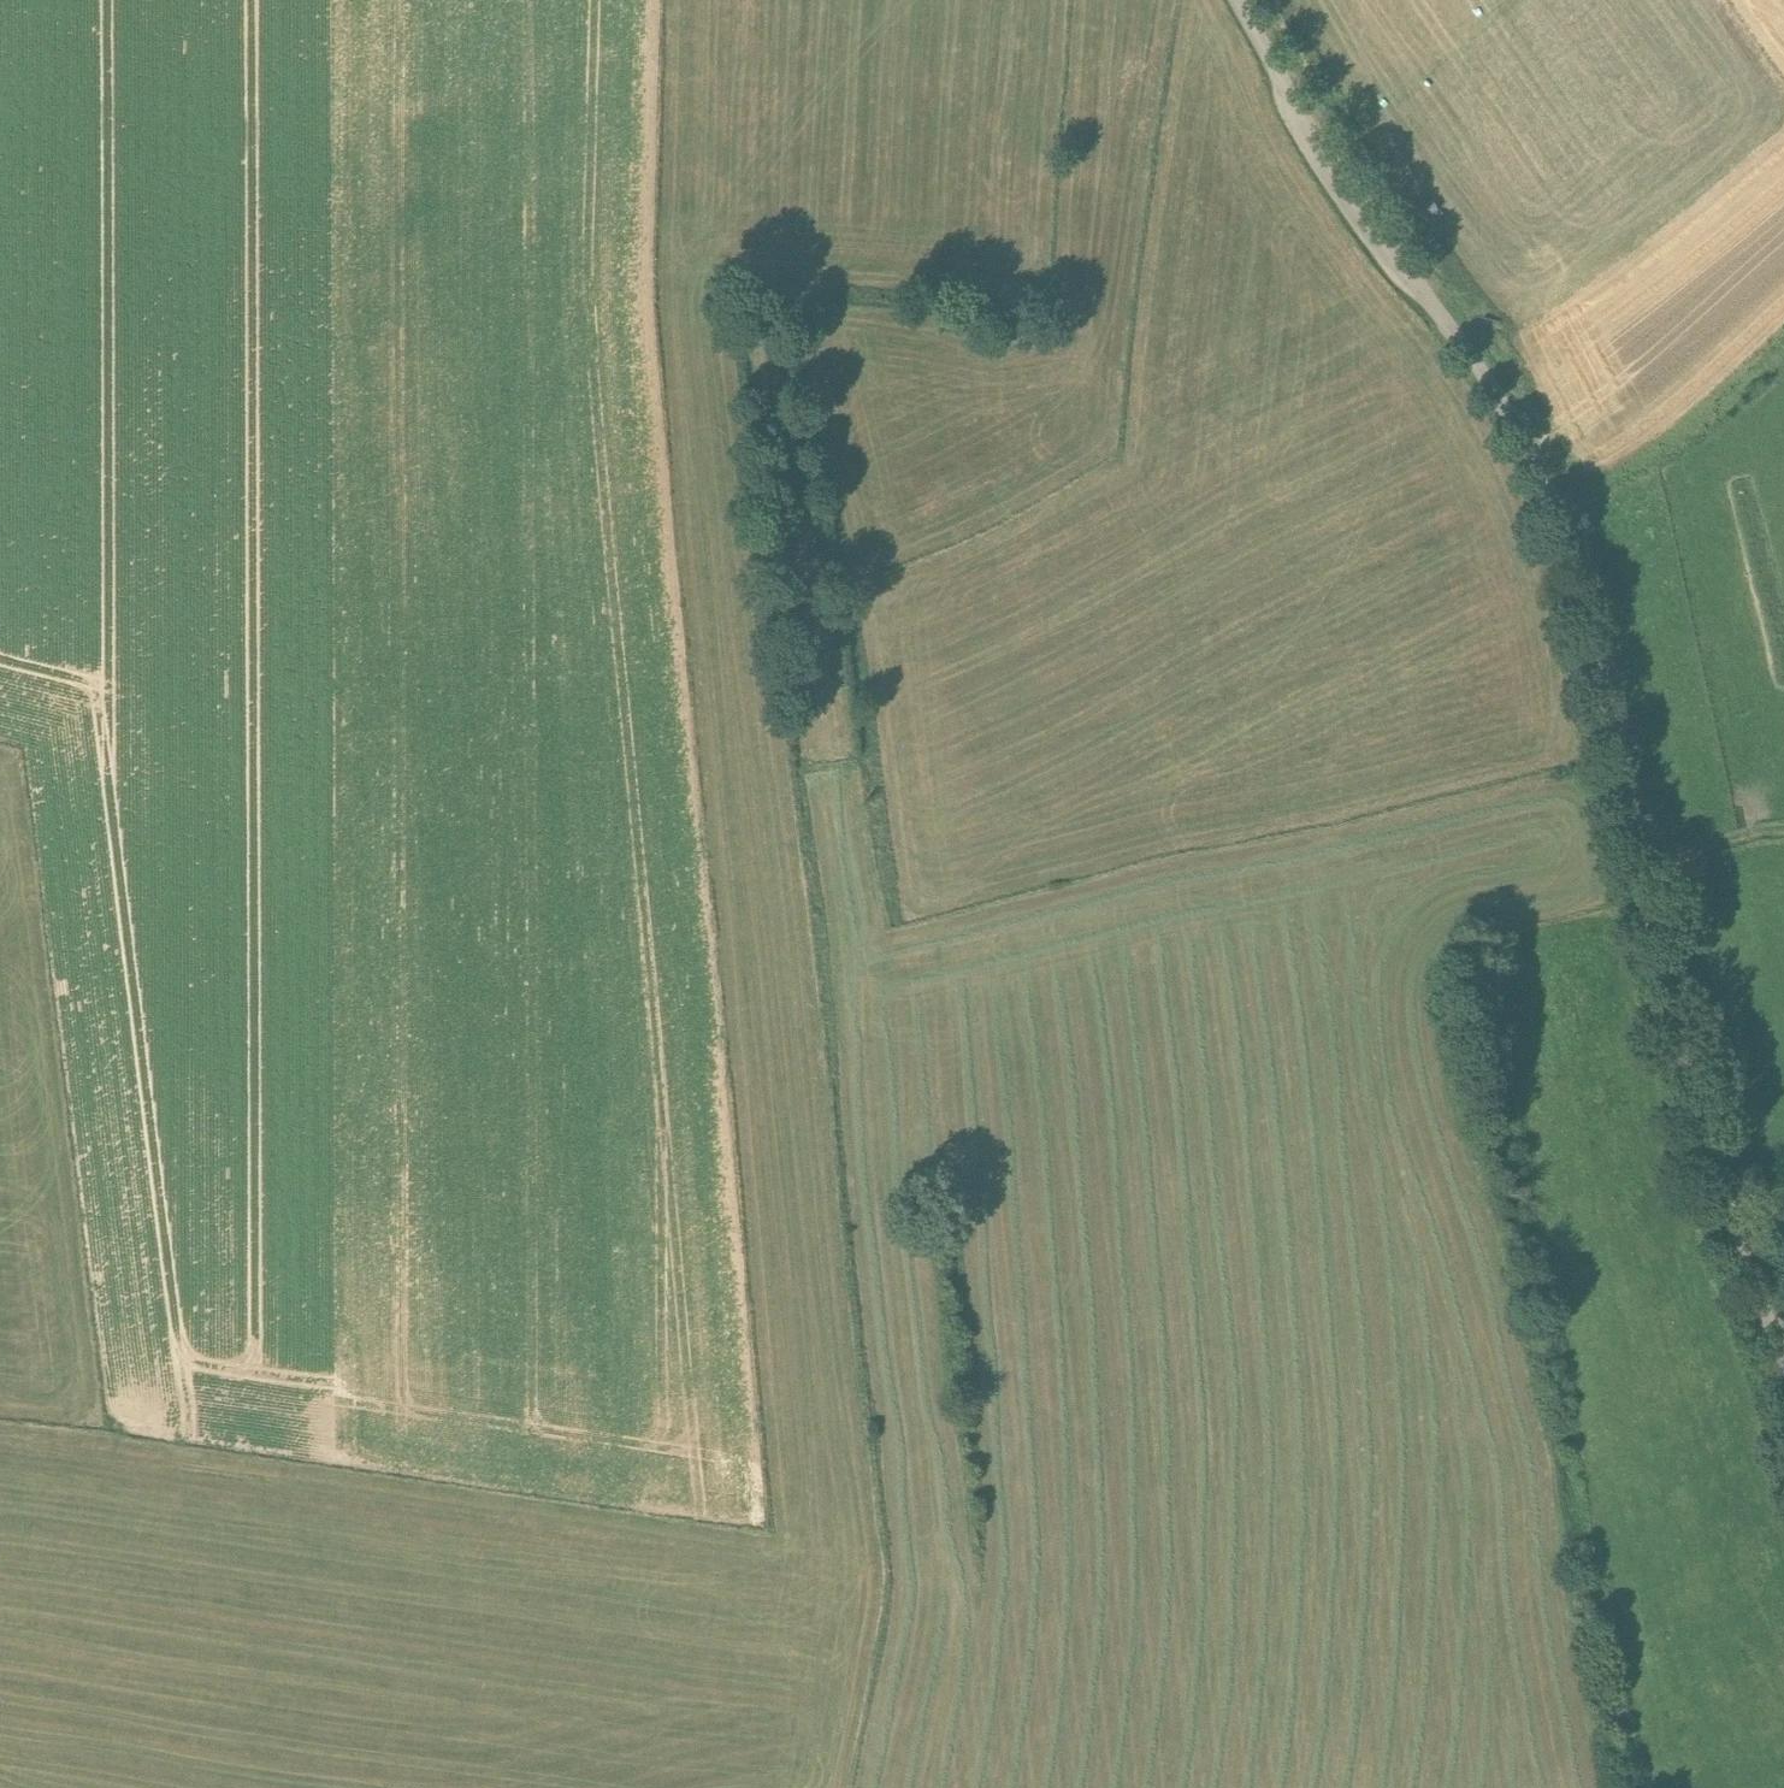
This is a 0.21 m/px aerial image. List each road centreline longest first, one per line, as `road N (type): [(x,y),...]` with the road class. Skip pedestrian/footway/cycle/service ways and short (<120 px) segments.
road 1 (unclassified): [(1783,1360),(1658,947),(1584,596),(1558,518),(1500,402),(1299,118),(1237,0)]
road 2 (track): [(1641,873),(1749,835),(1783,834)]

